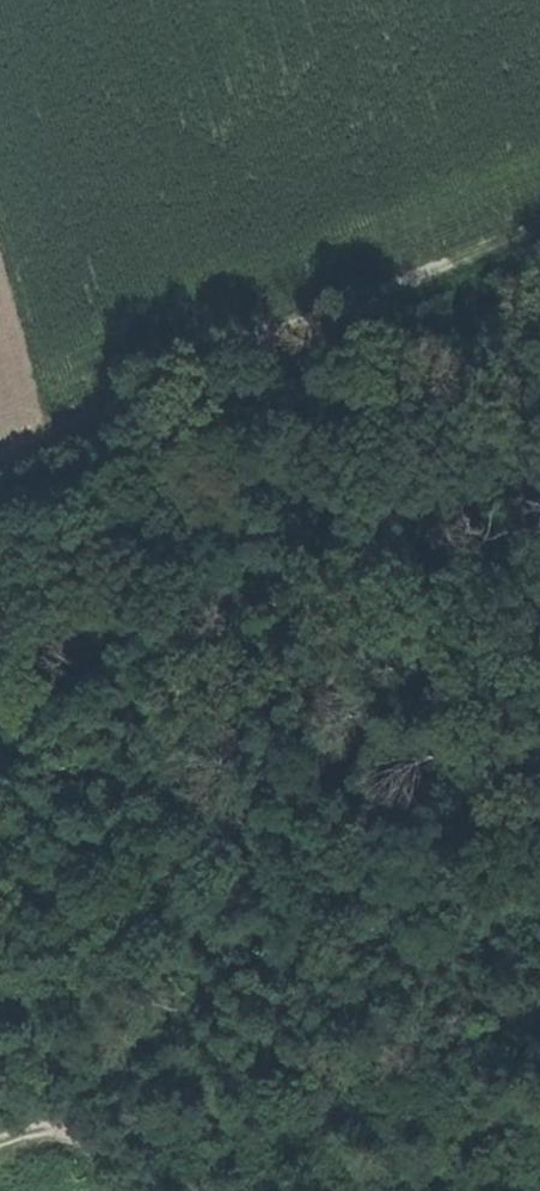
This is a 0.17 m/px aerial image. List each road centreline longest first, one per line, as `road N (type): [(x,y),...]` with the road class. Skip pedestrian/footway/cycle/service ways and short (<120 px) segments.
road 1 (track): [(49,1120),(370,638),(539,423)]
road 2 (track): [(539,221),(0,445)]
road 3 (track): [(0,1138),(49,1120),(83,1126),(130,1190)]

